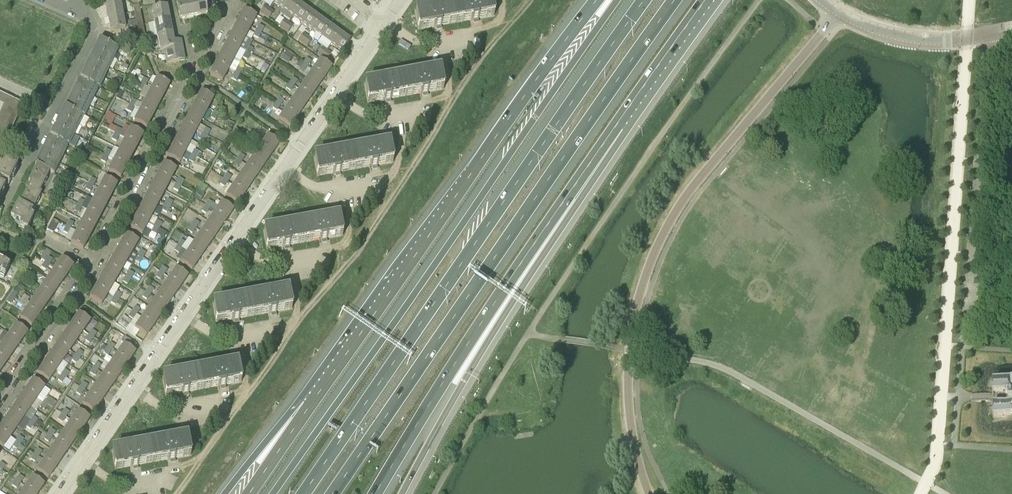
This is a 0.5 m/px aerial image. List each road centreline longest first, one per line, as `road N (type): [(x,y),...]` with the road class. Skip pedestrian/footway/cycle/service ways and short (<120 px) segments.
road 1 (trunk): [(617,0),(274,493)]
road 2 (motorway): [(333,493),(675,0)]
road 3 (motorway): [(645,0),(303,493)]
road 4 (residential): [(383,27),(61,493)]
road 5 (unclassified): [(839,12),(692,189),(649,266),(634,320),(628,393),(649,493)]
road 6 (trunk): [(598,0),(312,401)]
road 7 (residential): [(0,398),(89,265),(231,0)]
road 8 (trunk): [(375,493),(619,123)]
road 9 (trunk): [(403,493),(463,382),(603,164),(619,123)]
road 10 (unclassified): [(963,347),(990,34)]
road 11 (residential): [(0,215),(91,39),(92,21),(71,8)]
road 12 (unclassified): [(990,34),(903,36),(839,12)]
road 13 (trunk): [(619,123),(707,0)]
road 14 (trunk): [(312,401),(286,418),(225,493)]

